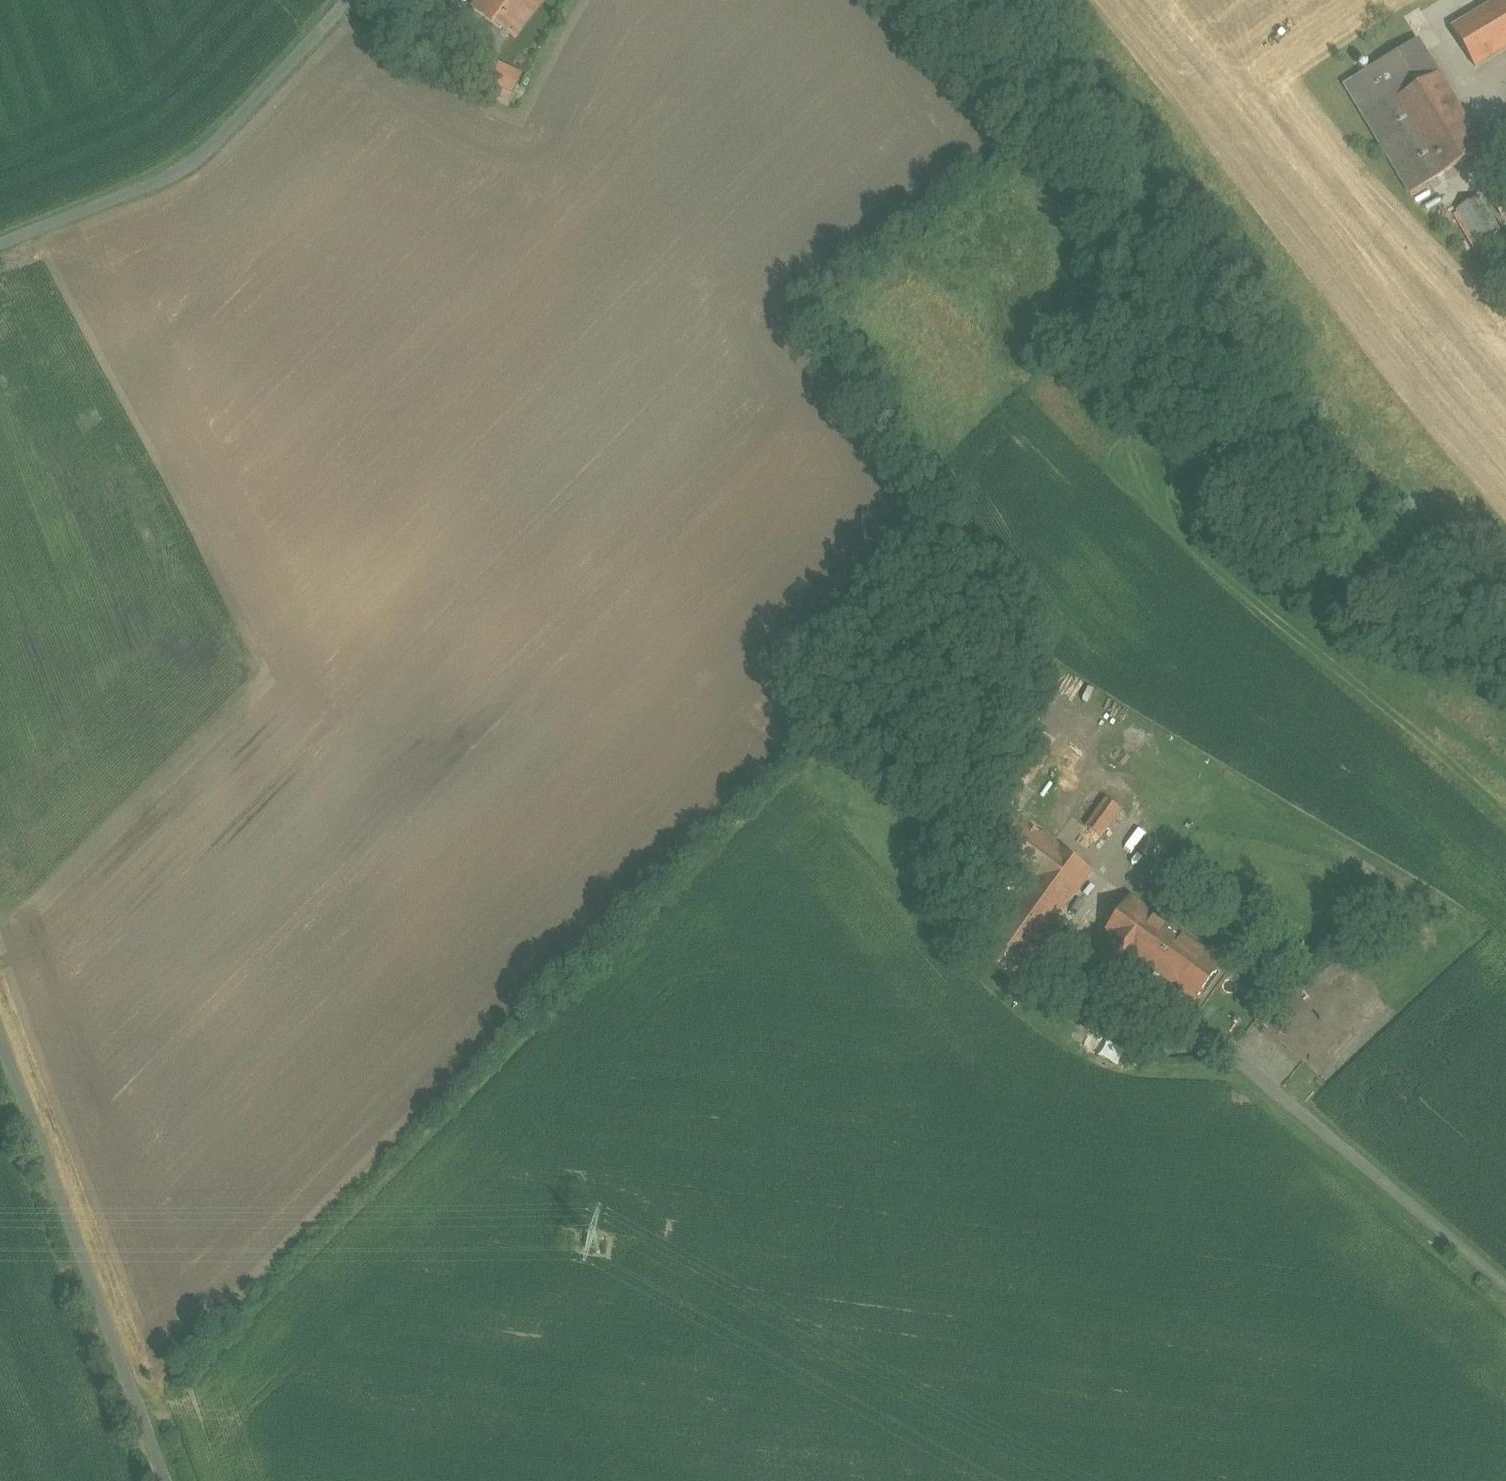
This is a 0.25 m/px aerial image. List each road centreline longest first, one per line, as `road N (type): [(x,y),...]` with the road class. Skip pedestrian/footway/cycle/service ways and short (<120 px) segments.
road 1 (unclassified): [(0,1032),(170,1480)]

